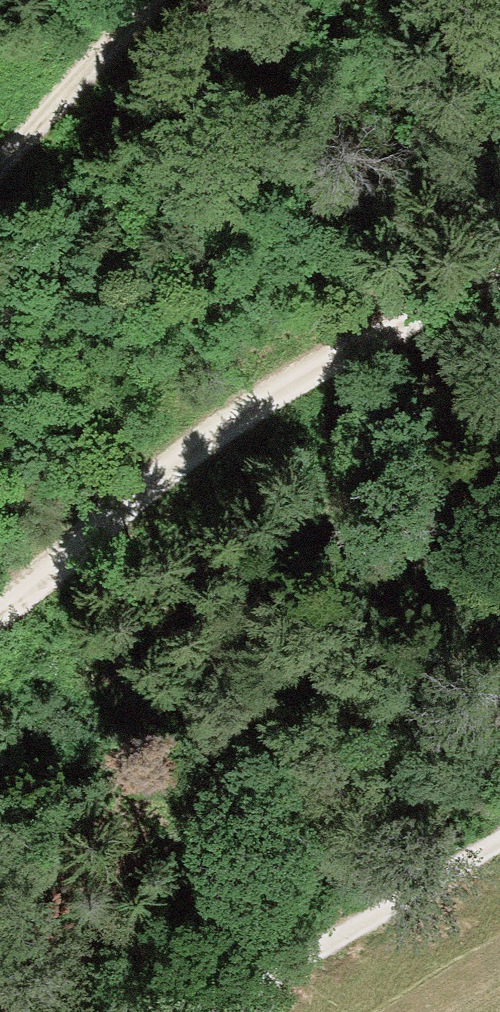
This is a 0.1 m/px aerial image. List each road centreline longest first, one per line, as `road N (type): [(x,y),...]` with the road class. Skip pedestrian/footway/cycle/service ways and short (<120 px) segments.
road 1 (track): [(0,591),(352,343),(499,264)]
road 2 (track): [(499,838),(235,1011)]
road 3 (track): [(168,0),(0,212)]

